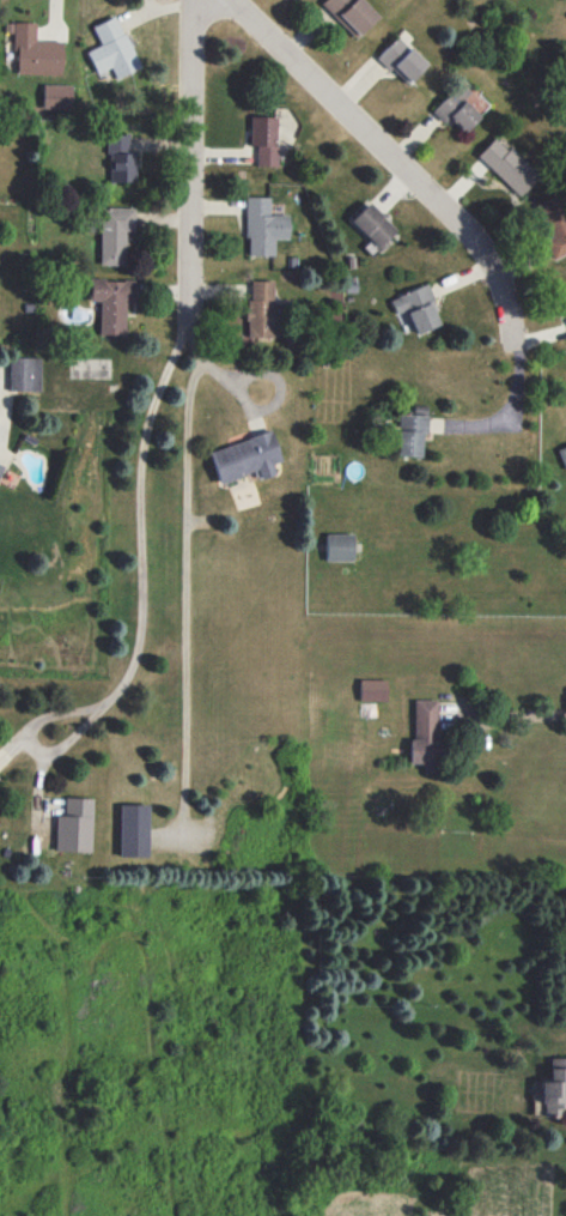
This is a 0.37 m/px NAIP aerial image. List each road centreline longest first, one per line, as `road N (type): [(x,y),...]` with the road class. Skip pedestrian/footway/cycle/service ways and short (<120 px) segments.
road 1 (residential): [(517,347),(489,254),(236,0)]
road 2 (residential): [(188,323),(189,0)]

